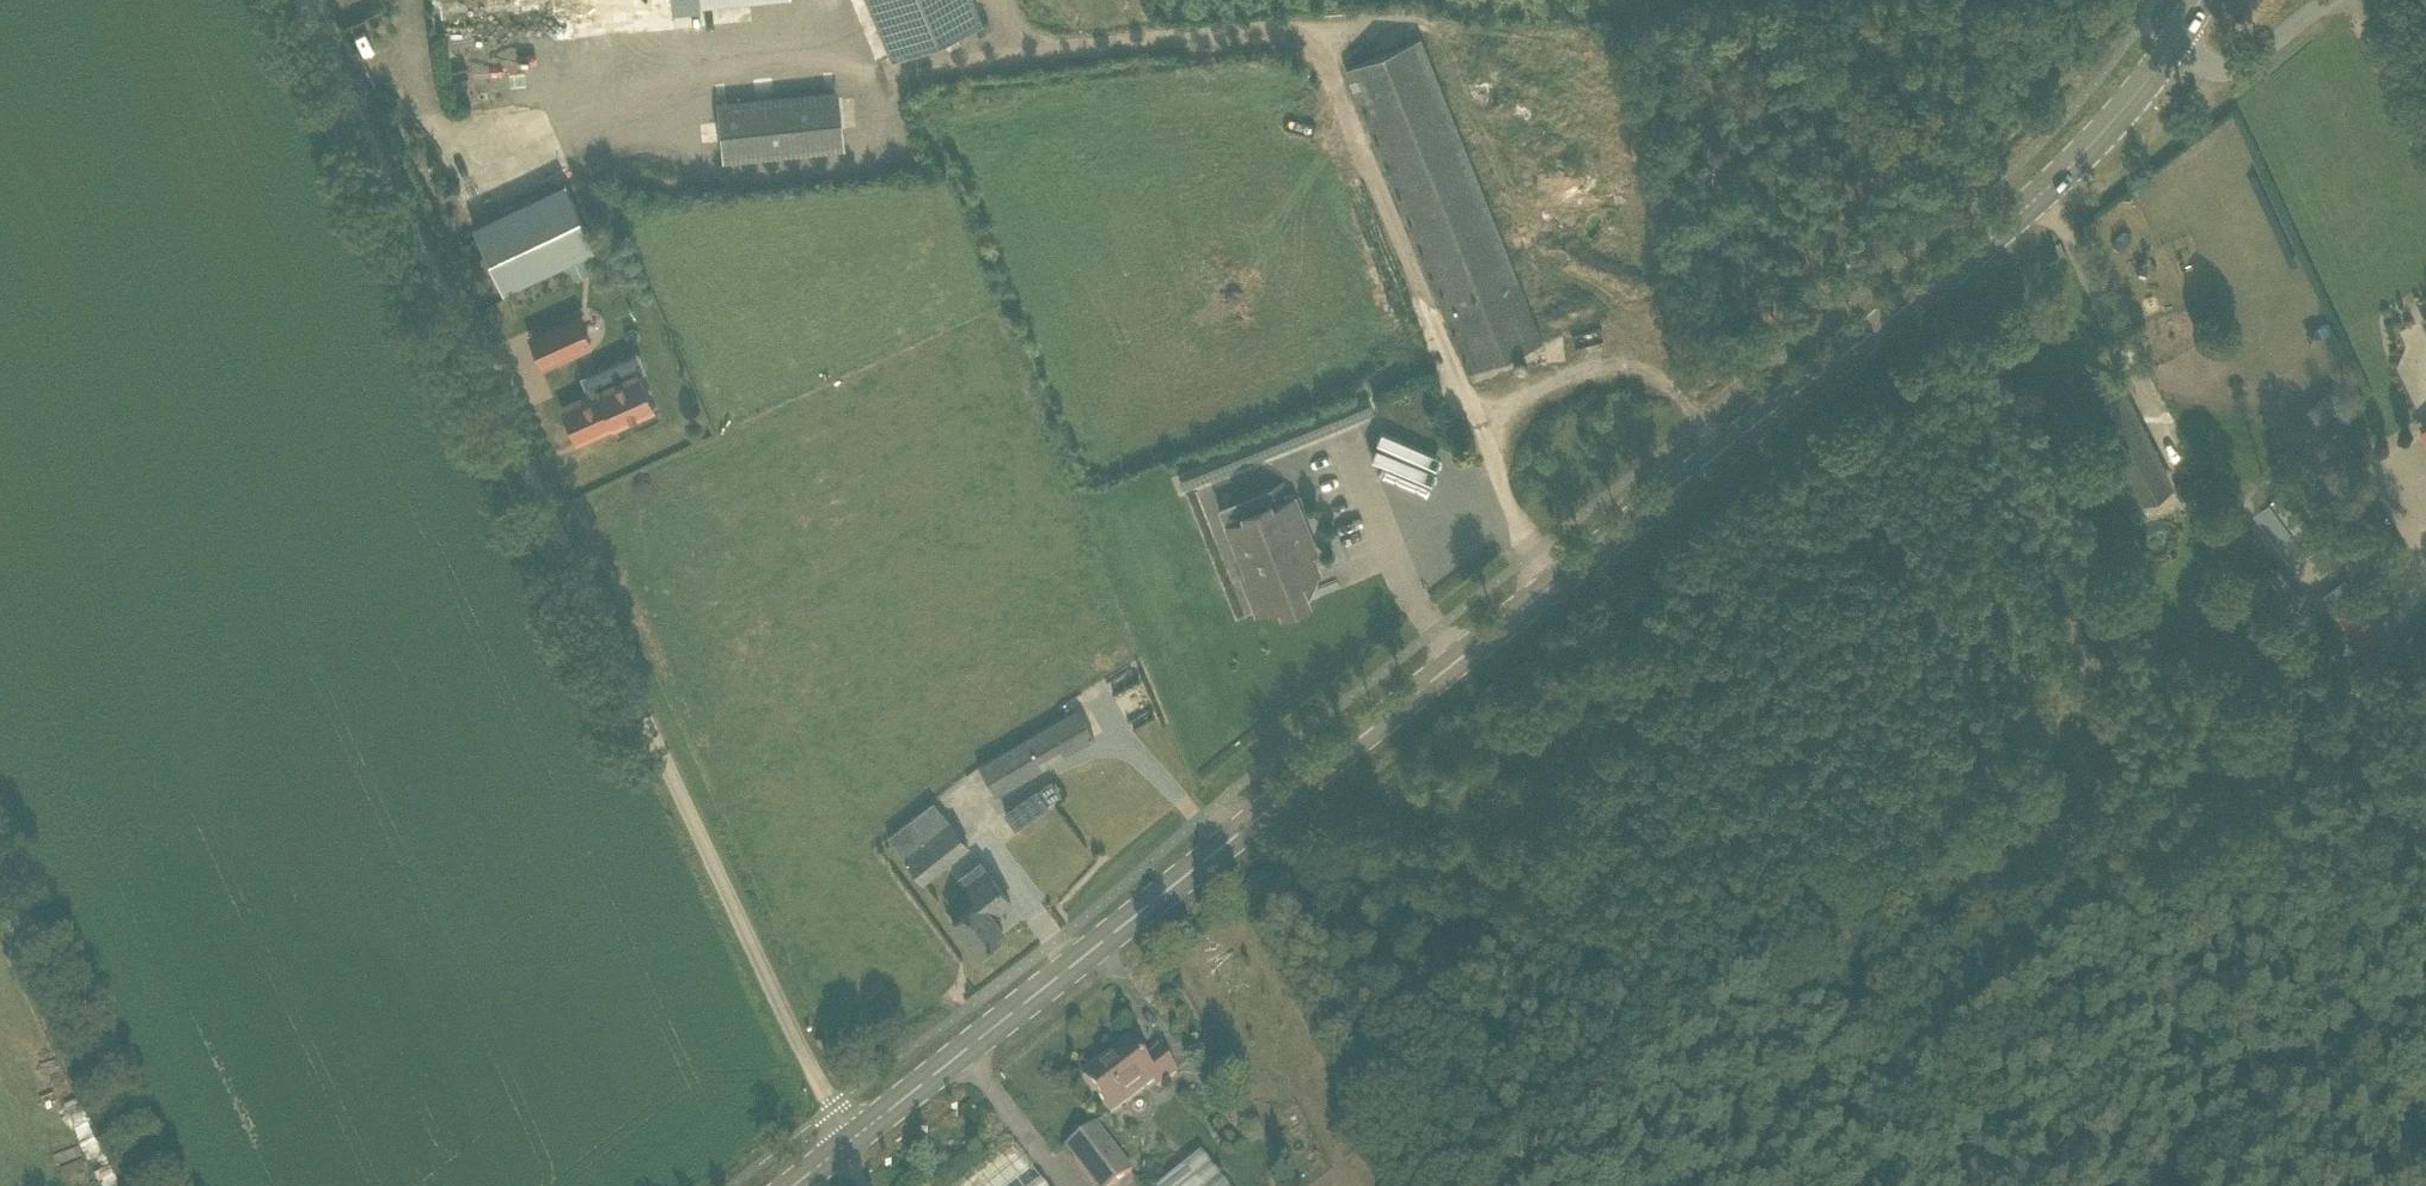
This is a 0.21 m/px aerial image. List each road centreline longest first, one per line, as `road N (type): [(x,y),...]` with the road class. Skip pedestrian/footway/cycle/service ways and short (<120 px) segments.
road 1 (secondary): [(845,1145),(1995,234),(2129,103),(2199,0)]
road 2 (unclassified): [(845,1145),(299,0)]

